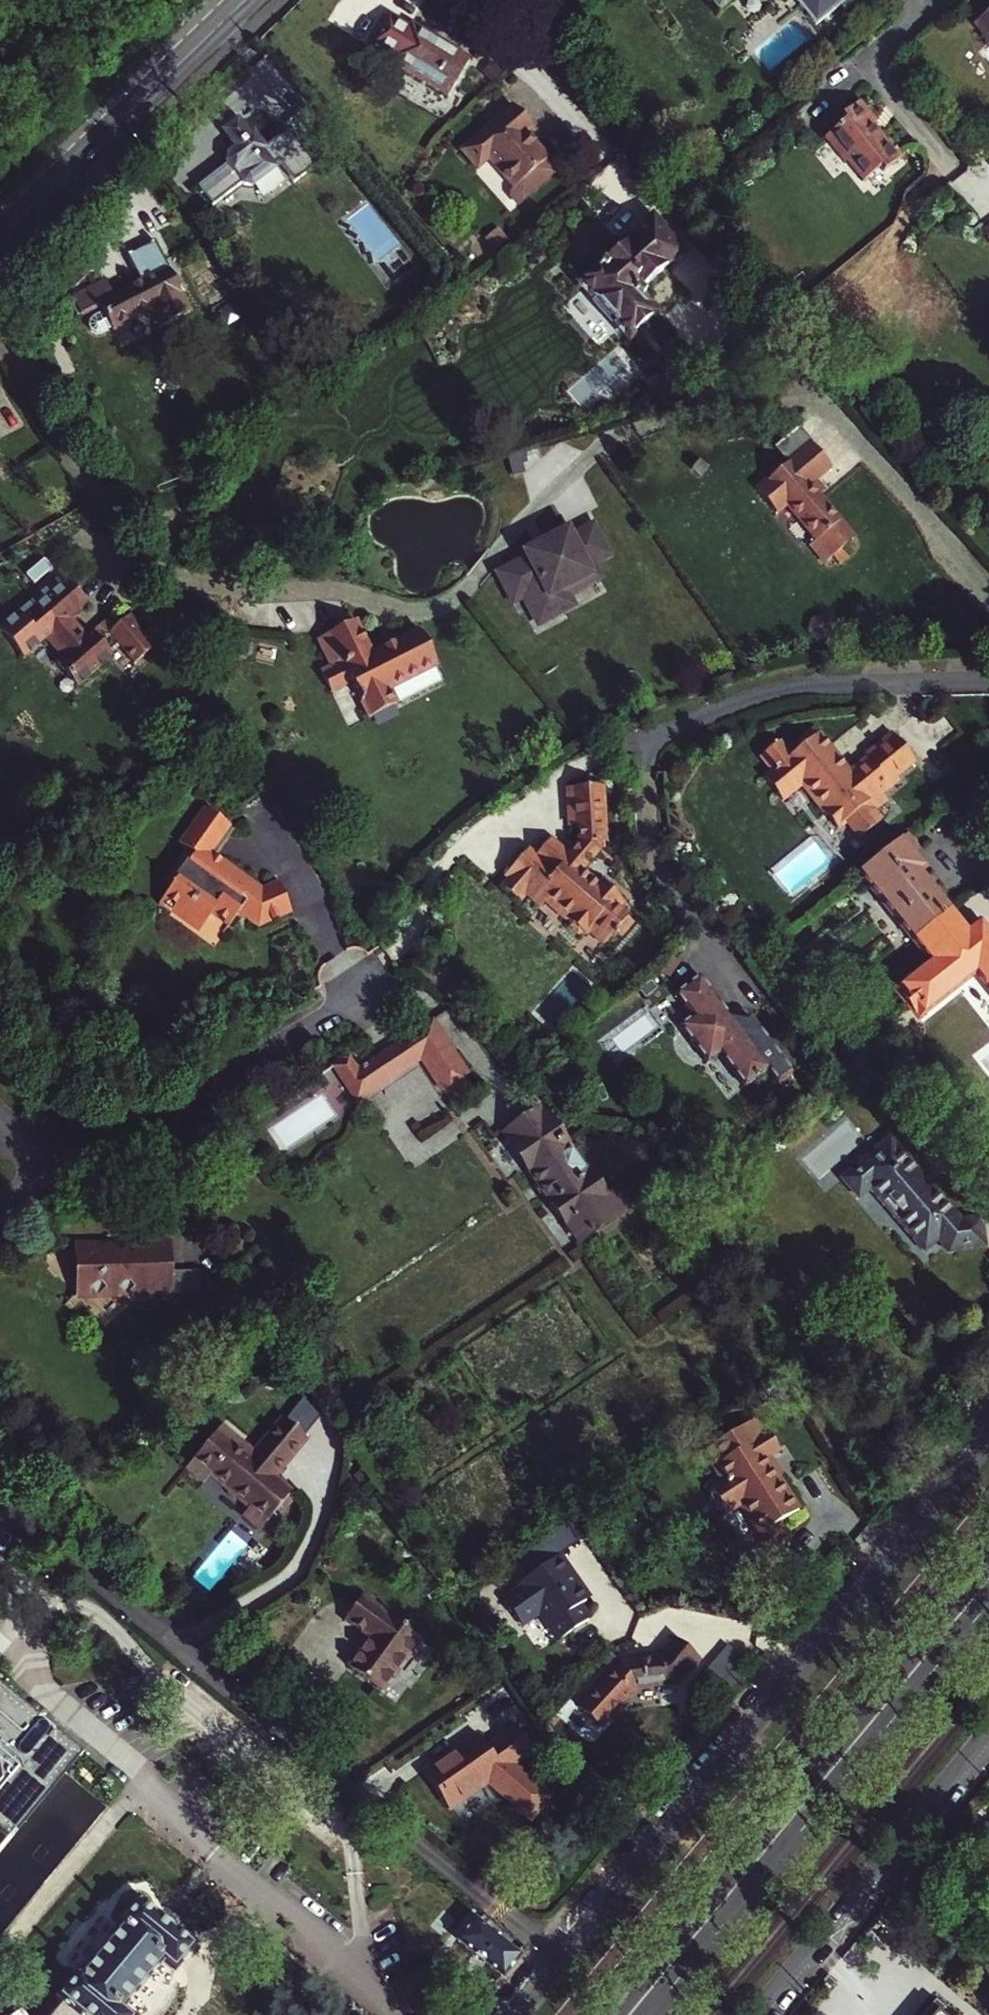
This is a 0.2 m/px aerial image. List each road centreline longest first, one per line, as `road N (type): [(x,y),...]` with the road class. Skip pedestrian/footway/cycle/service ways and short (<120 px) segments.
road 1 (residential): [(0,1503),(561,1961)]
road 2 (tertiary): [(988,1440),(561,1961)]
road 3 (primary): [(988,1554),(609,2014)]
road 4 (primary): [(652,2014),(988,1607)]
road 5 (tertiary): [(752,2014),(988,1731)]
road 6 (residential): [(86,1152),(140,1134),(394,971)]
road 7 (secondary): [(245,0),(0,236)]

